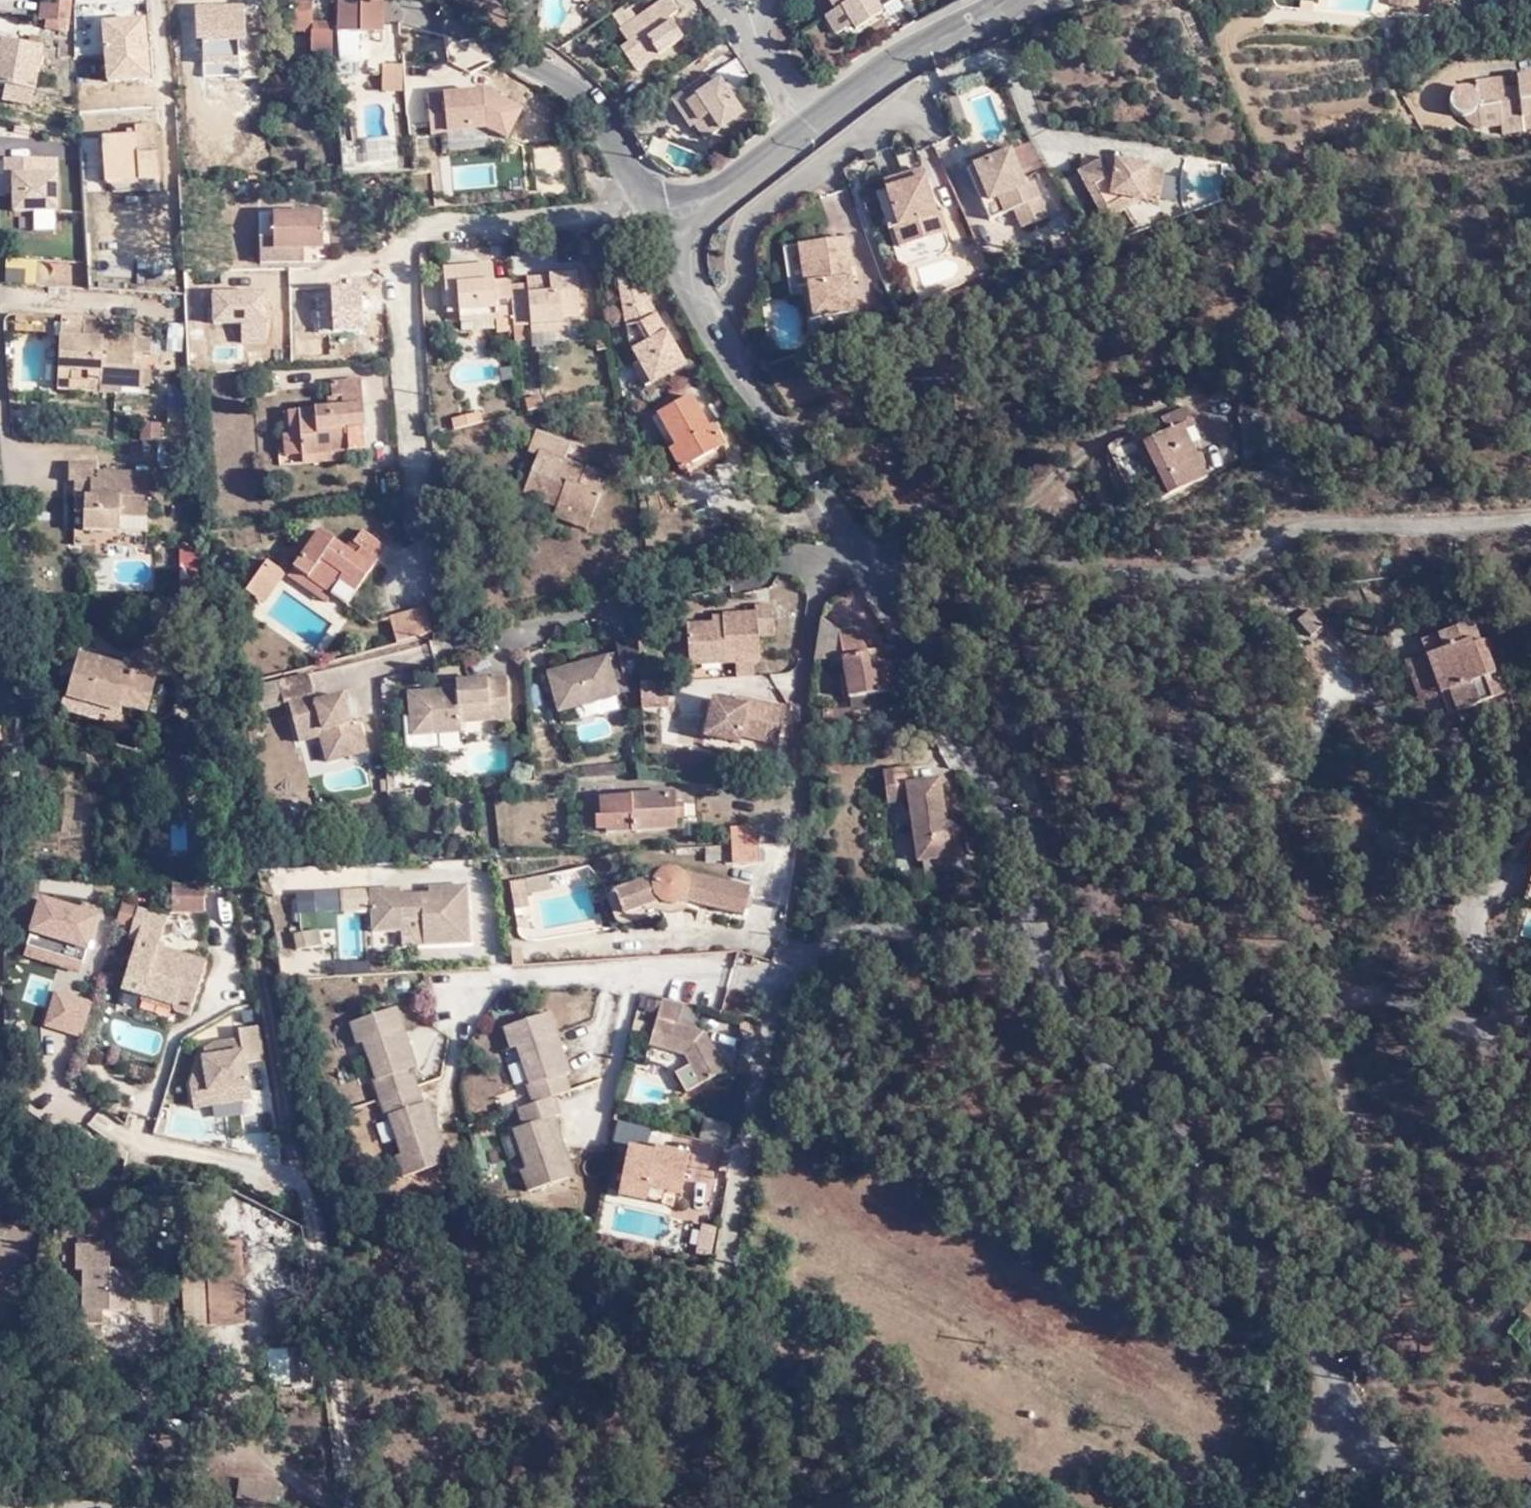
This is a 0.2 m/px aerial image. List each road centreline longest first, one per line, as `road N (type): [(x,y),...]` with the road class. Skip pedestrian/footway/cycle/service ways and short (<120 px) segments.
road 1 (unclassified): [(1035,927),(868,924),(828,940),(767,1028),(739,1145),(720,1303),(694,1371),(628,1467),(571,1507)]
road 2 (unclassified): [(1035,927),(998,814),(802,463),(653,230)]
road 3 (unclassified): [(1473,1507),(1414,1492),(1189,1162)]
road 4 (tertiary): [(653,230),(993,0)]
road 5 (unclassified): [(1294,1507),(1253,1335),(1190,1227),(1189,1162)]
road 6 (tertiary): [(399,0),(568,90),(653,230)]
road 7 (unclassified): [(1189,1162),(1076,1031),(1035,927)]

